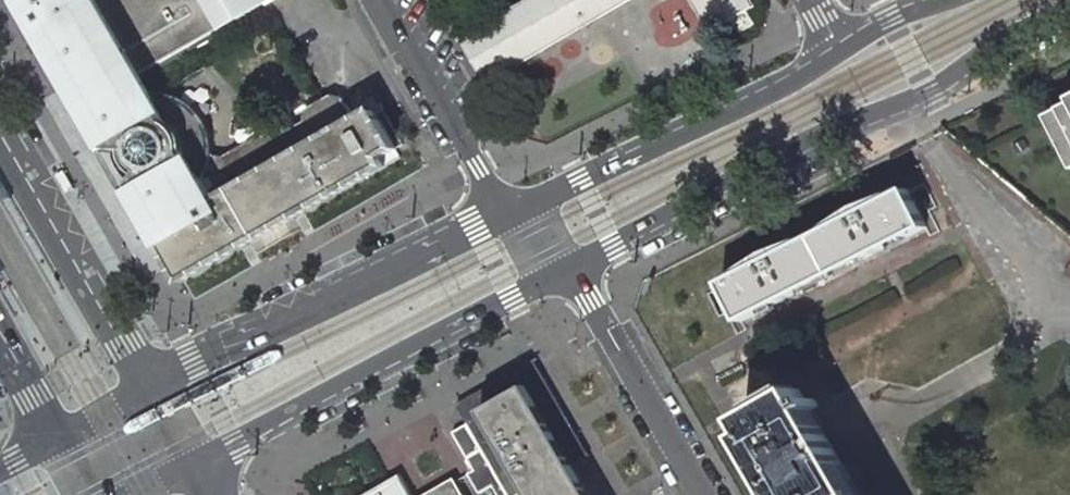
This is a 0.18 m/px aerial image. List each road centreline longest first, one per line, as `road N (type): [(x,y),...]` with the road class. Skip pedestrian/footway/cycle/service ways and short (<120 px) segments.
road 1 (tertiary): [(565,270),(828,132),(929,93),(993,44),(1069,6)]
road 2 (tertiary): [(186,467),(565,270)]
road 3 (tertiary): [(504,215),(143,393)]
road 4 (tertiary): [(843,50),(788,87),(504,215)]
road 5 (secondary): [(143,393),(0,147)]
road 6 (unclassified): [(701,494),(565,270)]
road 7 (residential): [(384,0),(504,215)]
road 8 (secondary): [(0,332),(63,438)]

